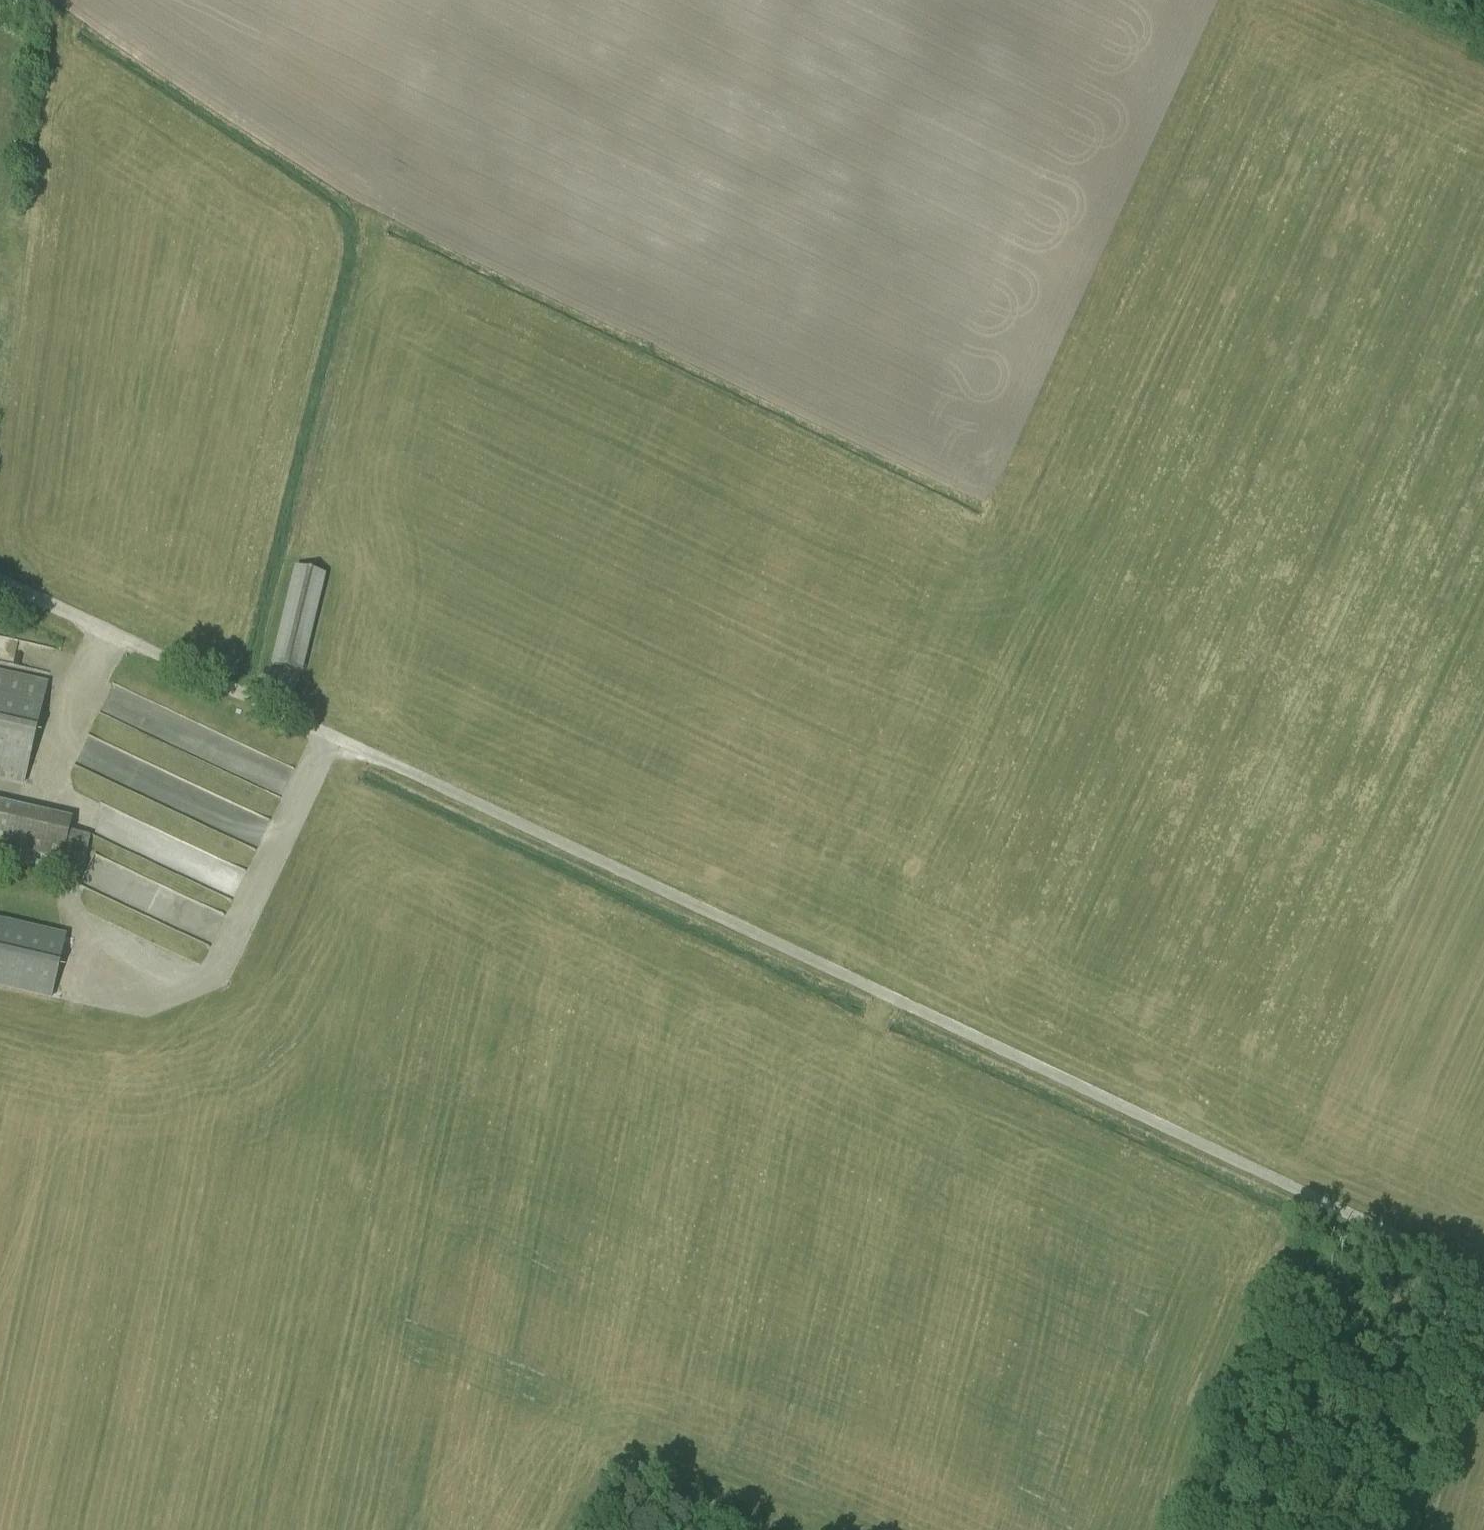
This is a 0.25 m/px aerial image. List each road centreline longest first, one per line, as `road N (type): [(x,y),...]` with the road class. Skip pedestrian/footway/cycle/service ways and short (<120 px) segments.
road 1 (unclassified): [(1026,1074),(0,591)]

